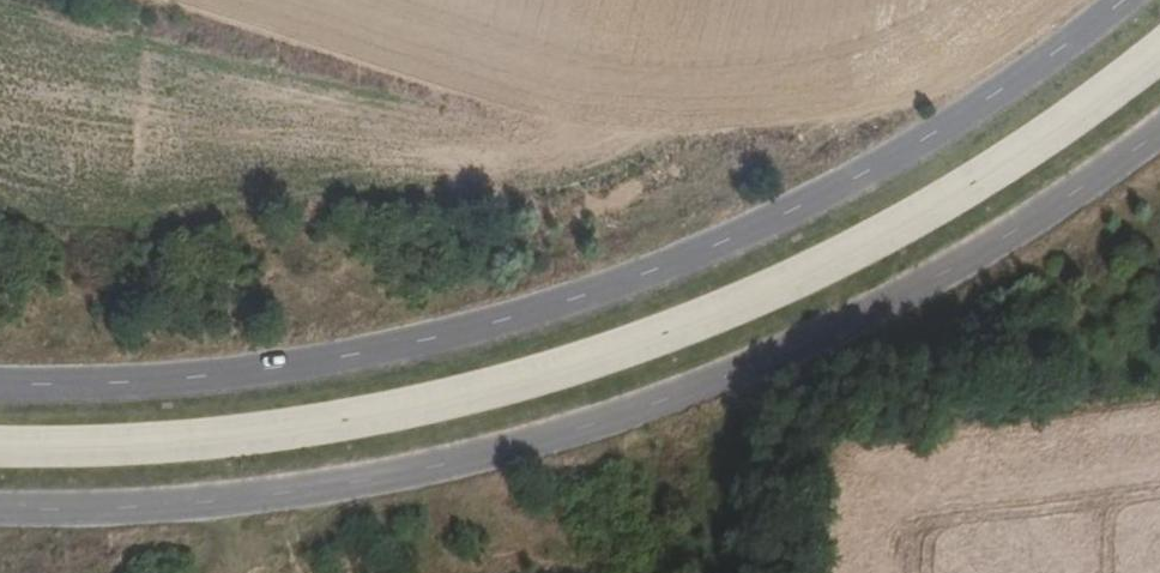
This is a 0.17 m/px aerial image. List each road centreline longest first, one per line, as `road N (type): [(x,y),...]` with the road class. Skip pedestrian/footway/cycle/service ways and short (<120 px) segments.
road 1 (unclassified): [(0,506),(97,508),(345,488),(548,445),(745,376),(893,303),(1118,167),(1159,130)]
road 2 (unclassified): [(1123,0),(996,93),(862,174),(723,241),(577,298),(280,369),(0,383)]

